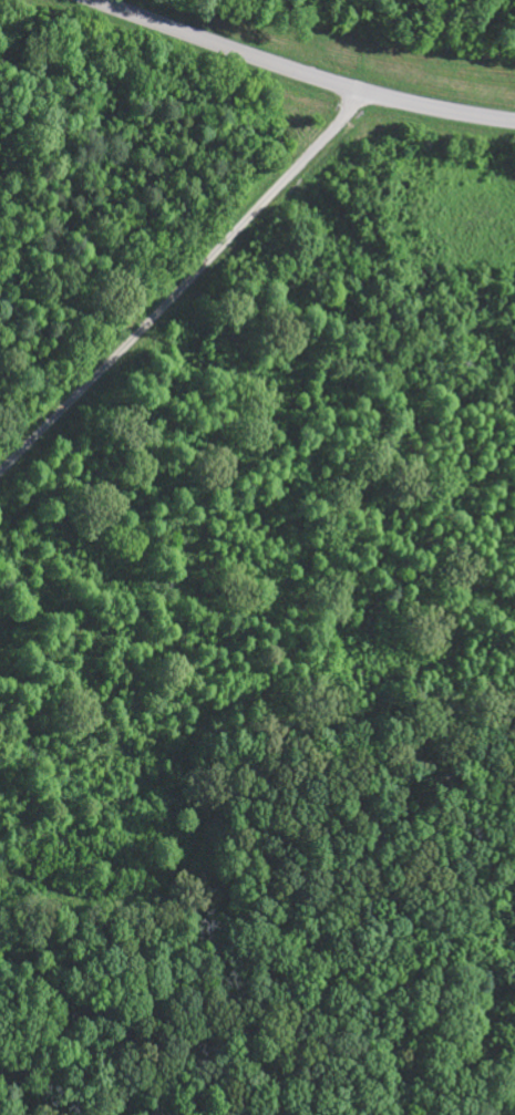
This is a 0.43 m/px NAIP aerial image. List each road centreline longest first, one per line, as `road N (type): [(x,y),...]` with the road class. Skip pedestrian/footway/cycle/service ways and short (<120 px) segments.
road 1 (tertiary): [(90,0),(347,90),(514,127)]
road 2 (residential): [(0,358),(218,113),(244,54)]

